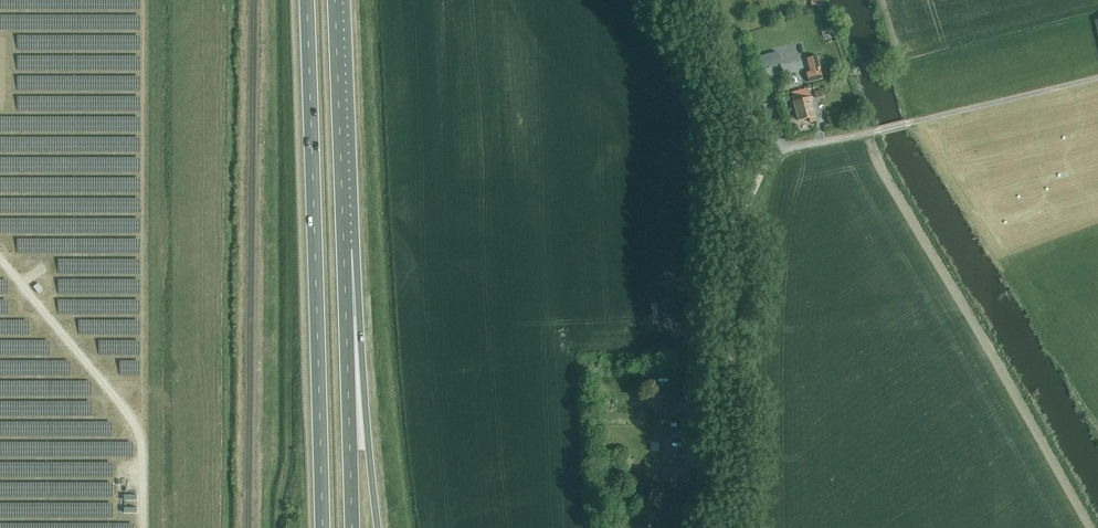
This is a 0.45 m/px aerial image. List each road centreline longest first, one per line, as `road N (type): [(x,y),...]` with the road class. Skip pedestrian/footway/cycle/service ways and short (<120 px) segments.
road 1 (trunk): [(306,0),(323,527)]
road 2 (unclassified): [(775,152),(1097,77)]
road 3 (unclassified): [(728,527),(734,238)]
road 4 (trunk): [(377,527),(344,249)]
road 5 (trunk): [(351,527),(344,249)]
road 6 (trunk): [(344,249),(335,0)]
road 7 (unclassified): [(734,238),(735,149),(719,77)]

